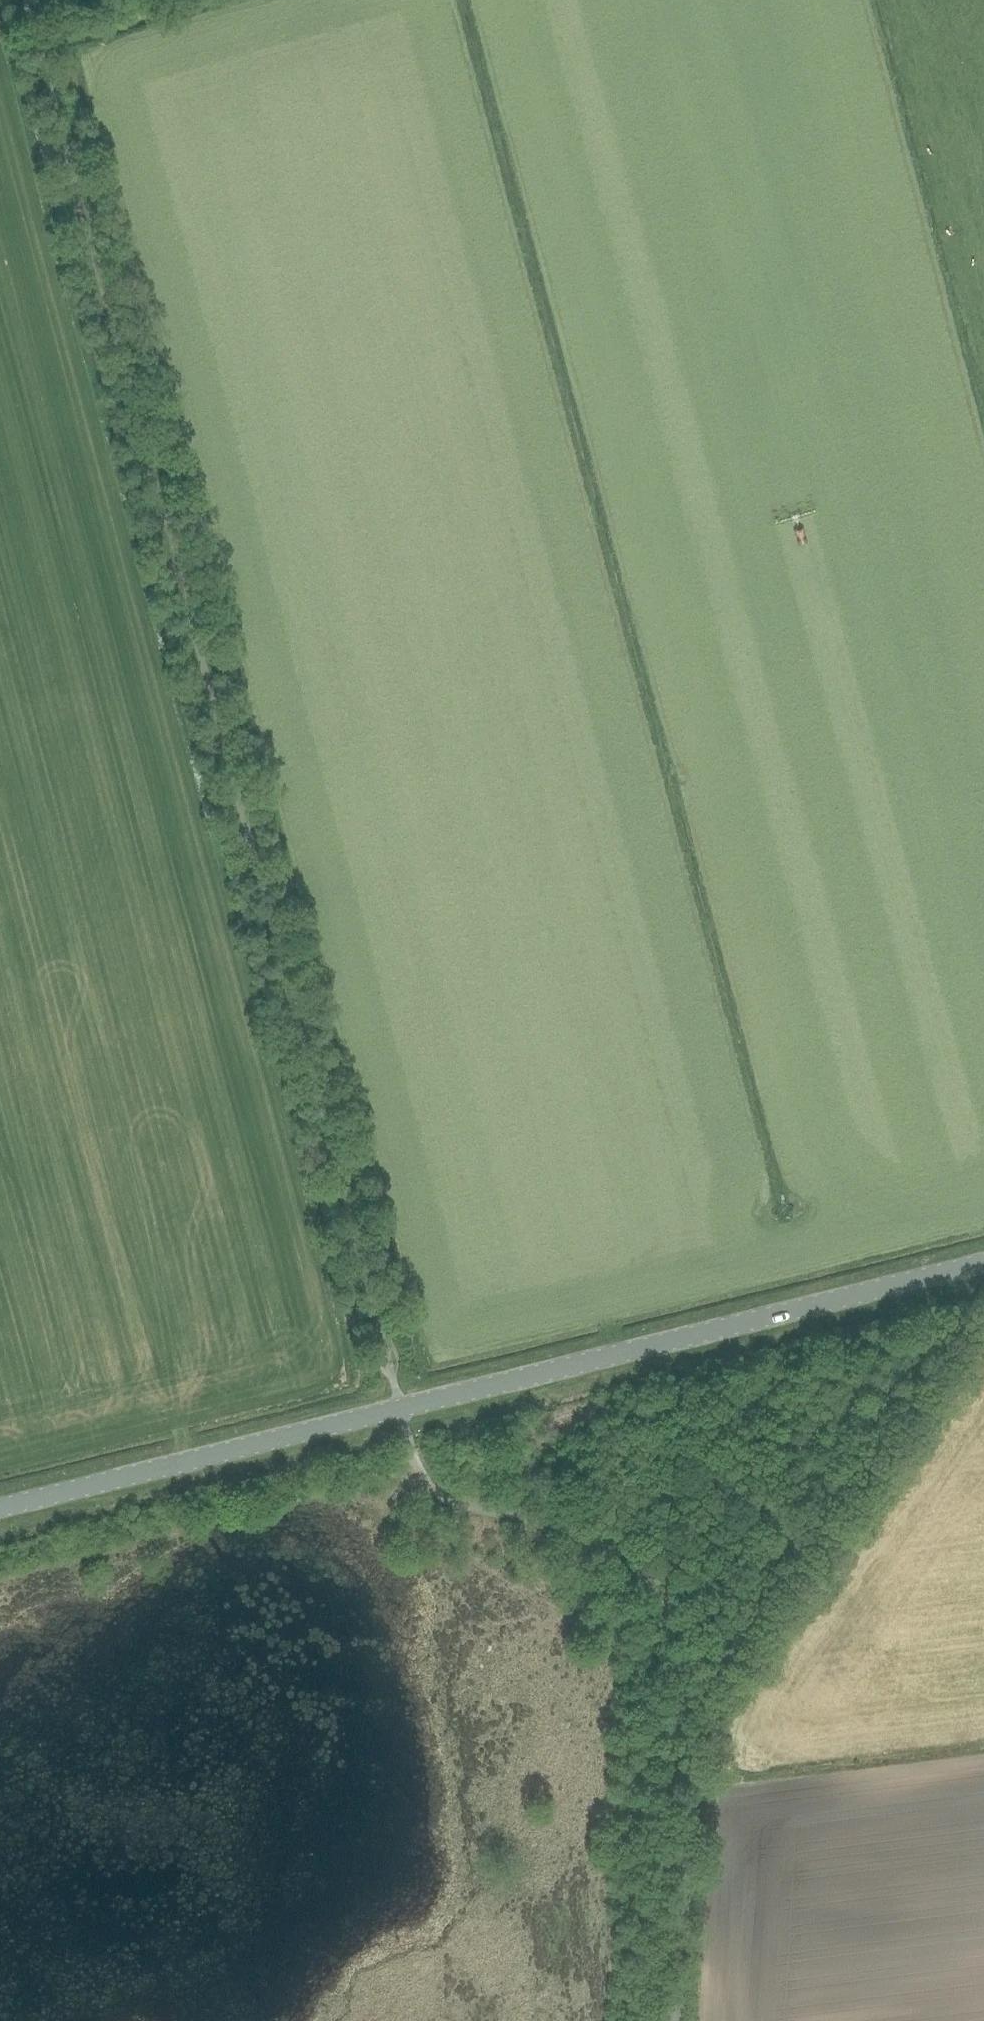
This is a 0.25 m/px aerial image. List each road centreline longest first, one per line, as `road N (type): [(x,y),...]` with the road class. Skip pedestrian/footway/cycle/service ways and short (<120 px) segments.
road 1 (tertiary): [(0,1507),(983,1260)]

